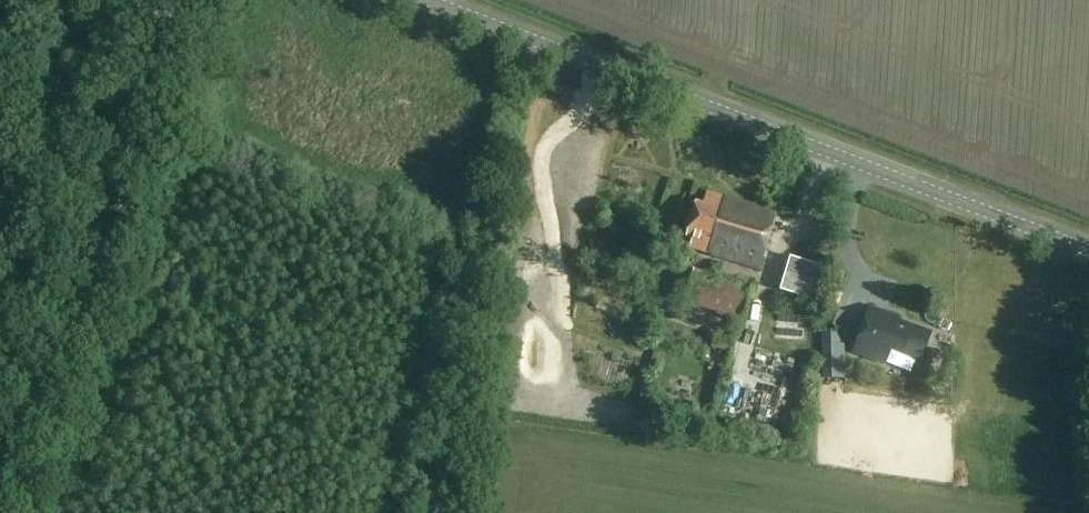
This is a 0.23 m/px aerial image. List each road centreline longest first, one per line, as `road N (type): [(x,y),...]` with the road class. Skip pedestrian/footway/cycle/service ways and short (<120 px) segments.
road 1 (tertiary): [(426,0),(1088,247)]
road 2 (track): [(182,0),(0,500)]

